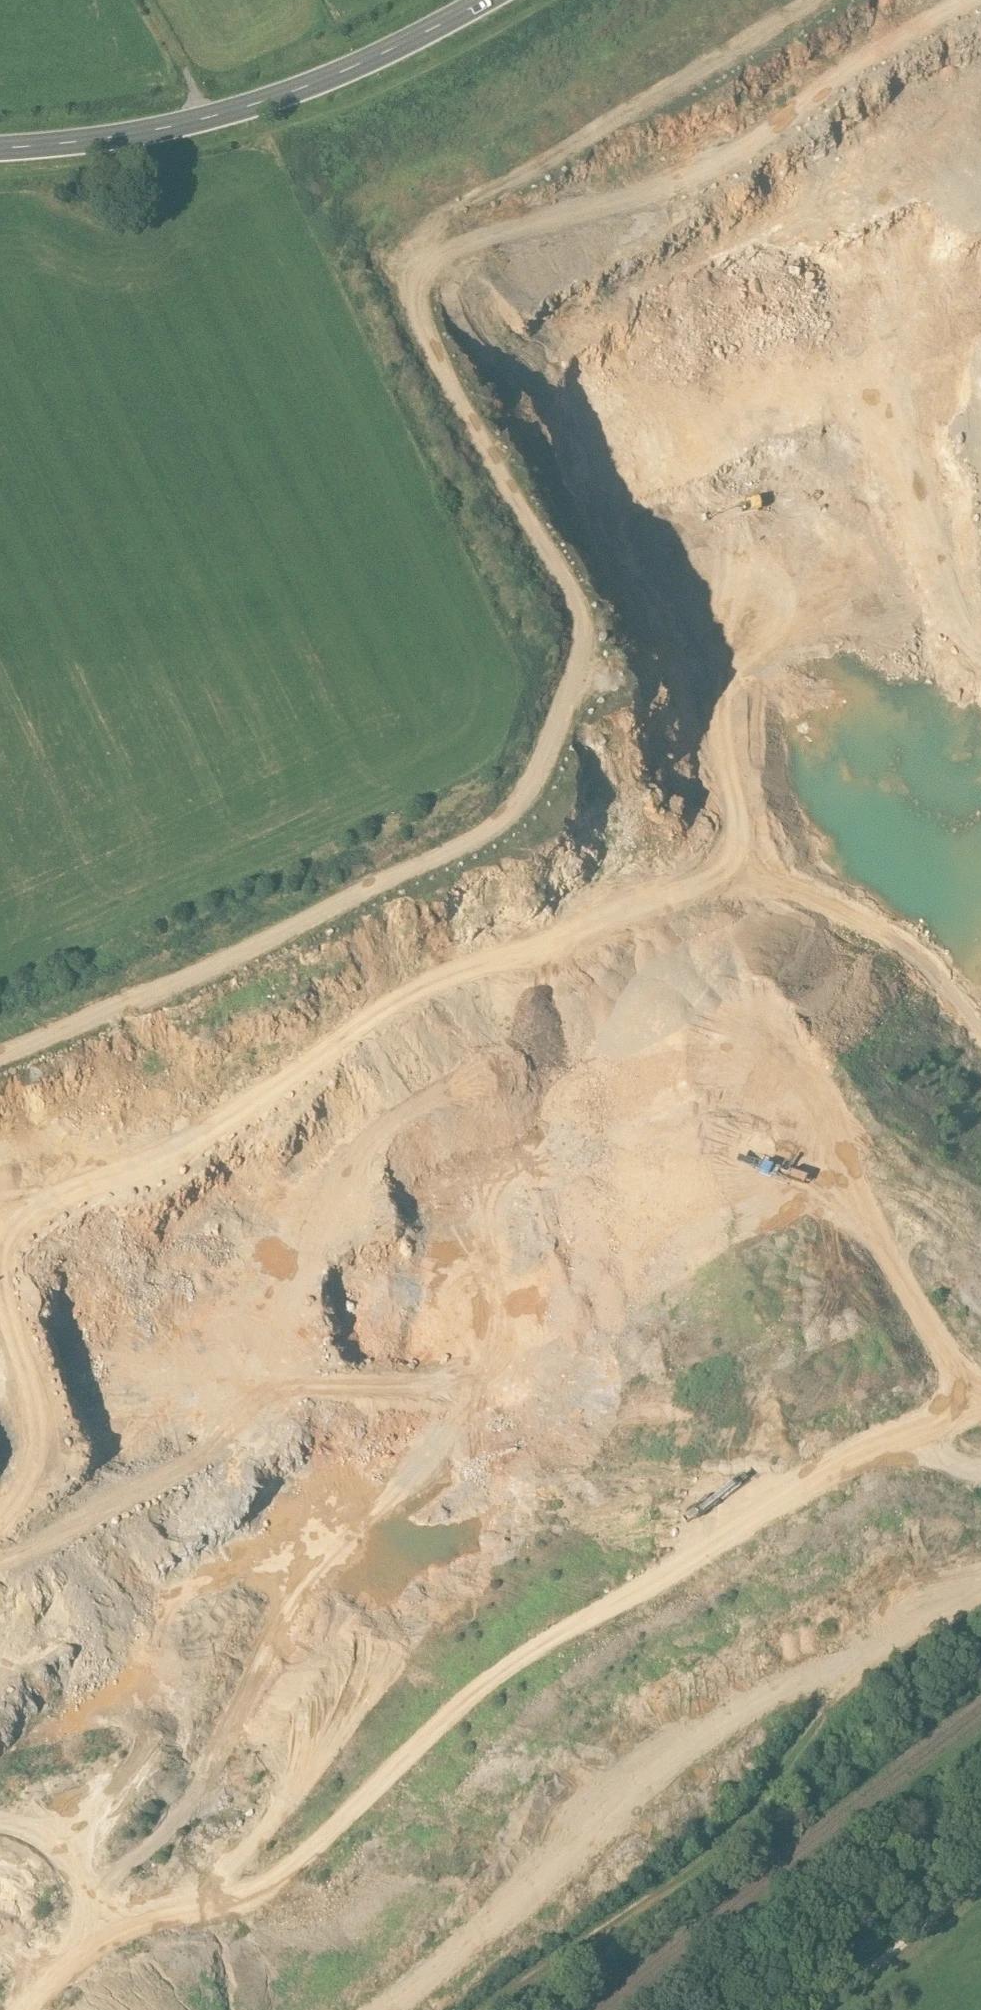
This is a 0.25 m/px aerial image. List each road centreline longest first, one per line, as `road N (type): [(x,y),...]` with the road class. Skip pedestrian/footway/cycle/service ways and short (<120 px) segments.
road 1 (track): [(543,0),(411,74),(290,126),(115,166),(0,174)]
road 2 (secondary): [(479,0),(340,74),(208,119),(0,148)]
road 3 (track): [(821,2009),(980,1878)]
road 4 (track): [(208,119),(141,0)]

